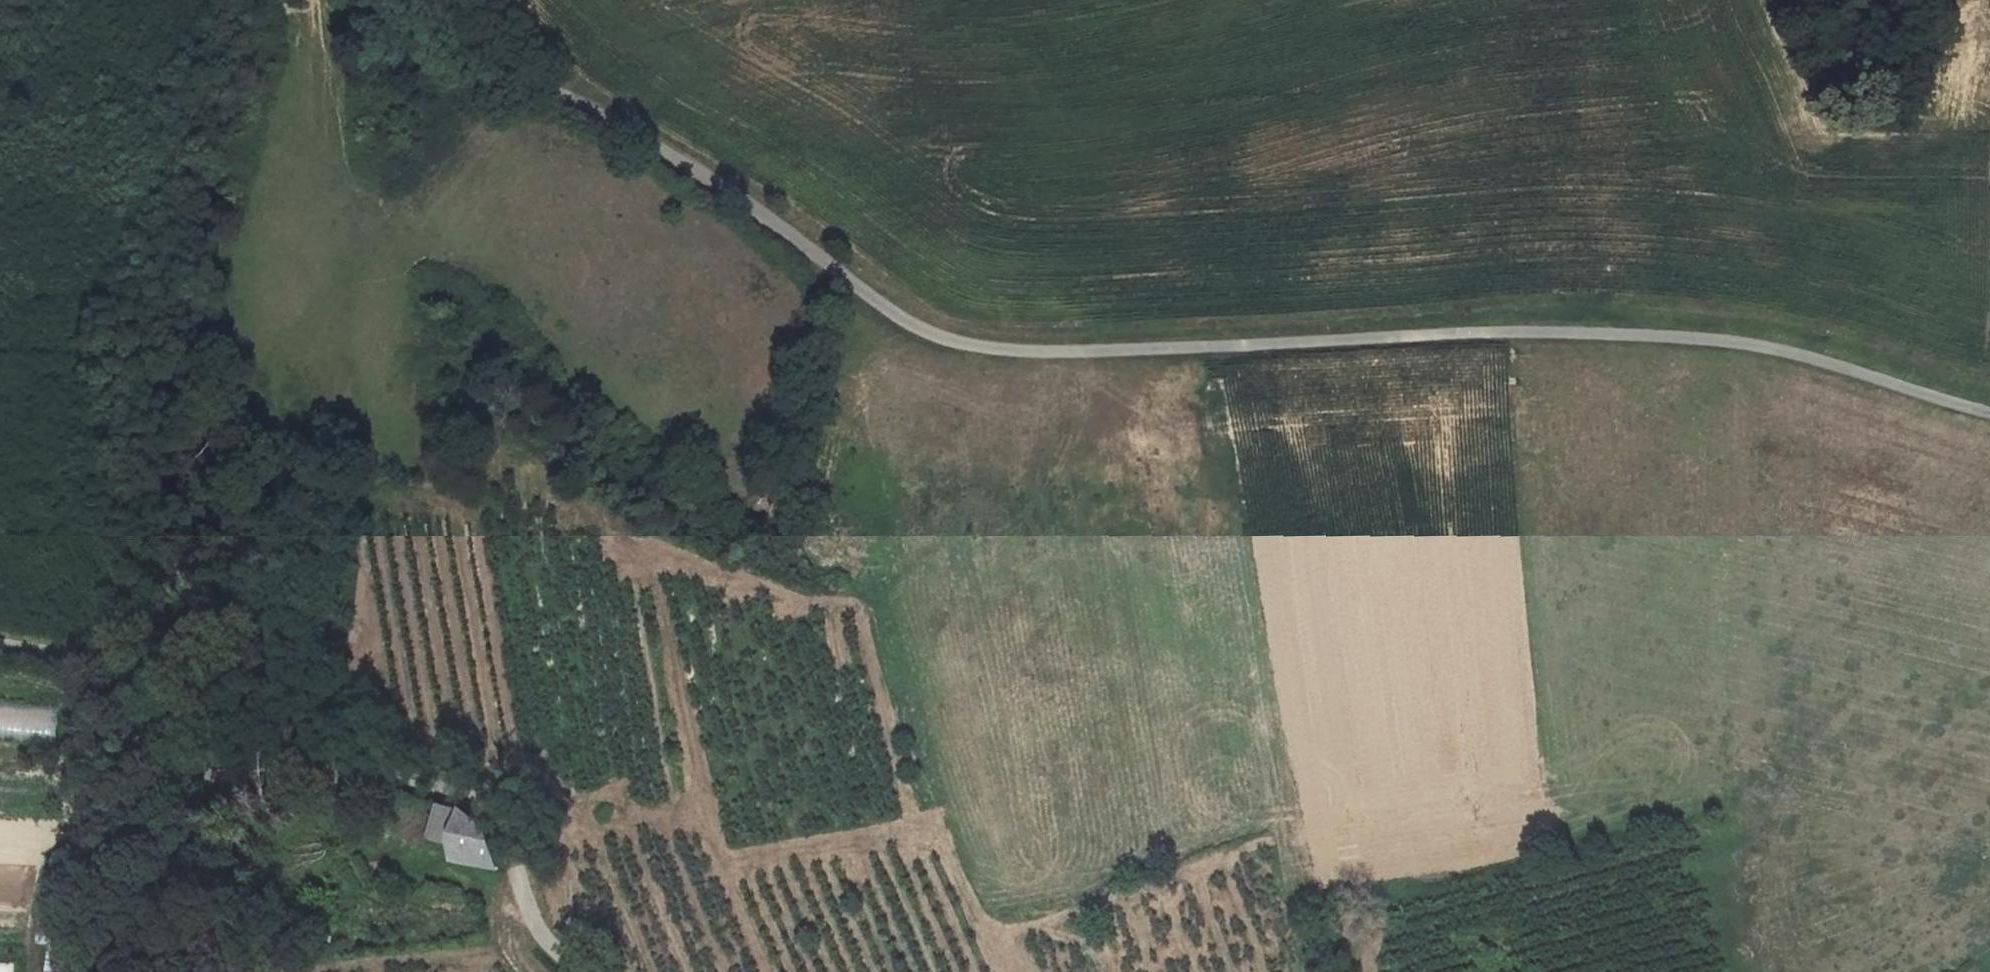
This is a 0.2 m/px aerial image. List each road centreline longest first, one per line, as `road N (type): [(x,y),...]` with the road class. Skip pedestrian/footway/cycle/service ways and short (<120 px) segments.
road 1 (unclassified): [(471,0),(493,37),(562,91),(791,228),(886,307),(949,341),(1069,352),(1501,331),(1703,336),(1811,355),(1989,413)]
road 2 (unclassified): [(0,645),(76,654),(126,689),(152,752),(183,774),(368,777),(489,812),(516,857),(536,928),(580,971)]

